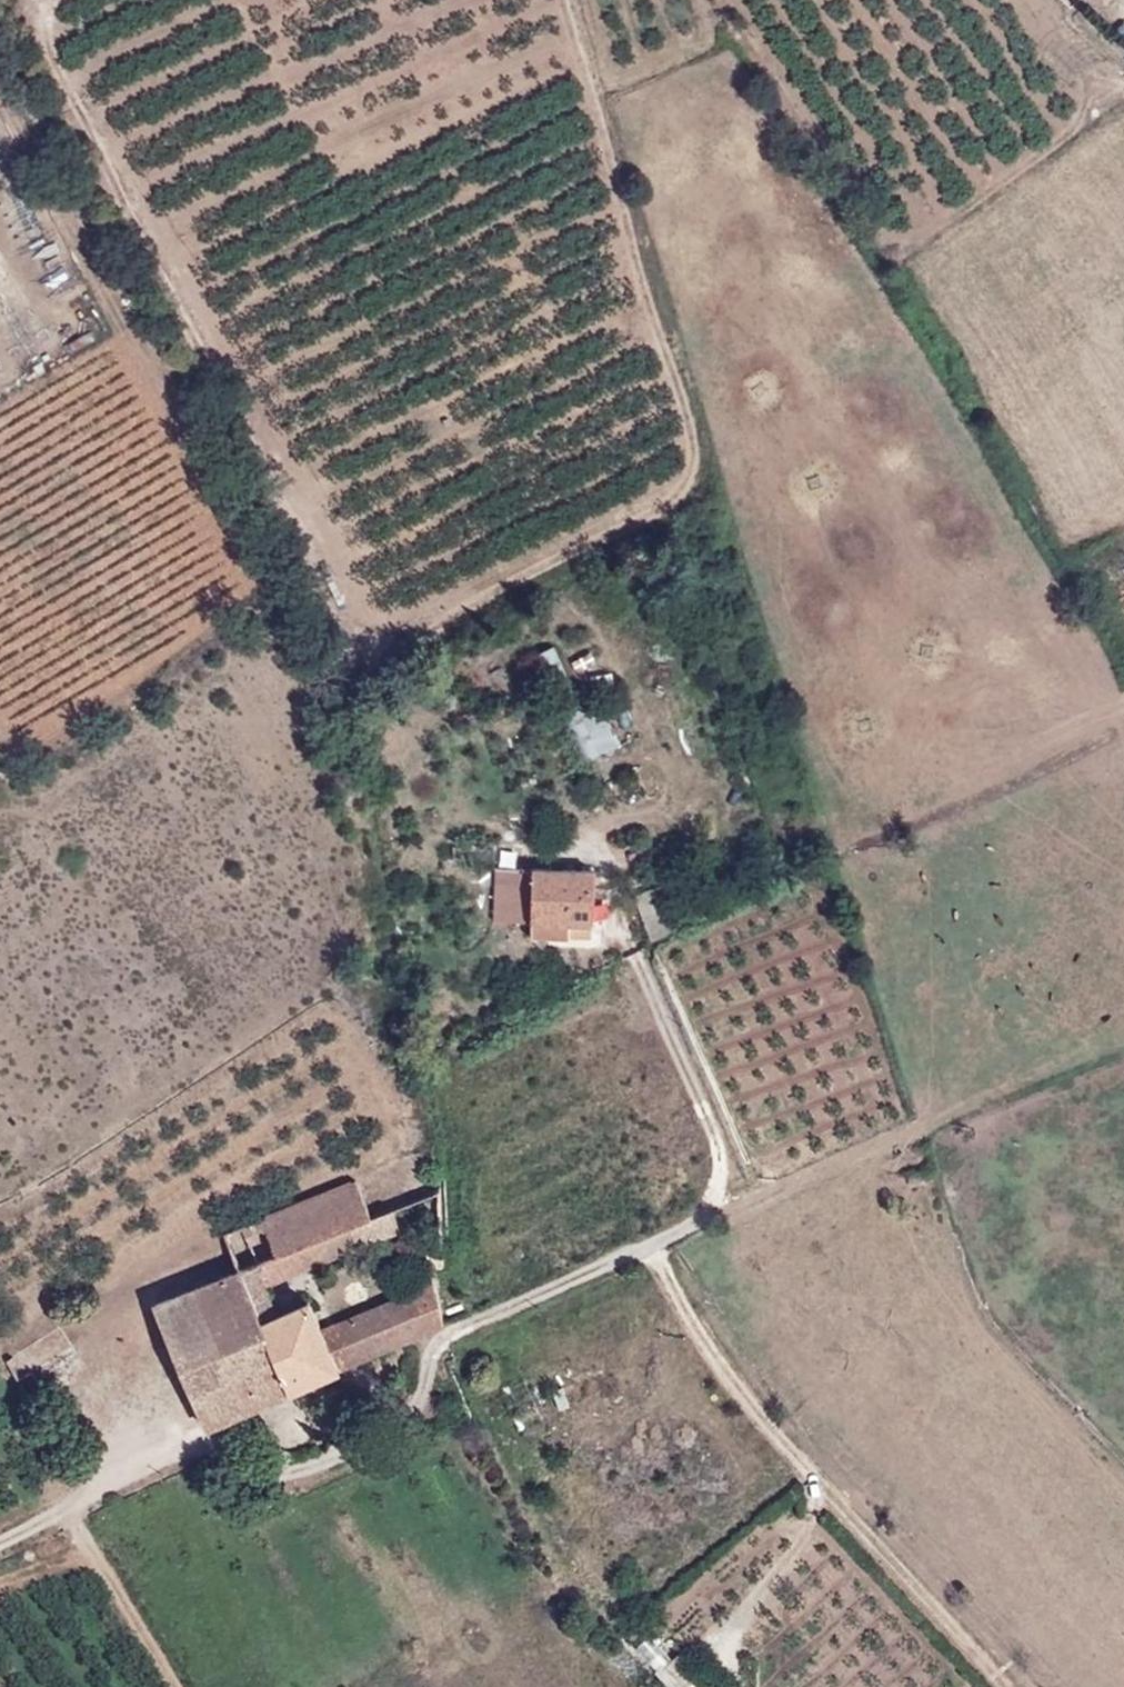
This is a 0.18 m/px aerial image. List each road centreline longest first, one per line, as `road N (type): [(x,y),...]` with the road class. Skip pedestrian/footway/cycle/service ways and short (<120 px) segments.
road 1 (residential): [(0,1540),(197,1440),(249,1472),(304,1463),(420,1413),(431,1343),(709,1218),(729,1179),(640,953)]

